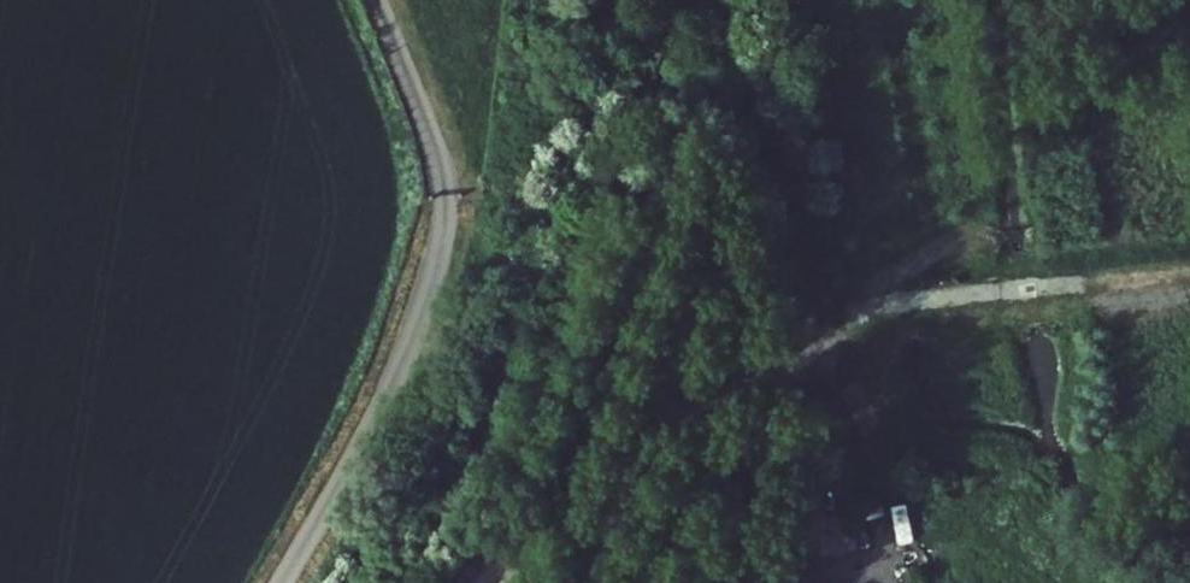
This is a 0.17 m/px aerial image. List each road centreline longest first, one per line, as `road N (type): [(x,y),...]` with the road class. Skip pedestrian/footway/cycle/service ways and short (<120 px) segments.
road 1 (track): [(615,582),(654,465),(708,399),(882,320),(1189,280)]

